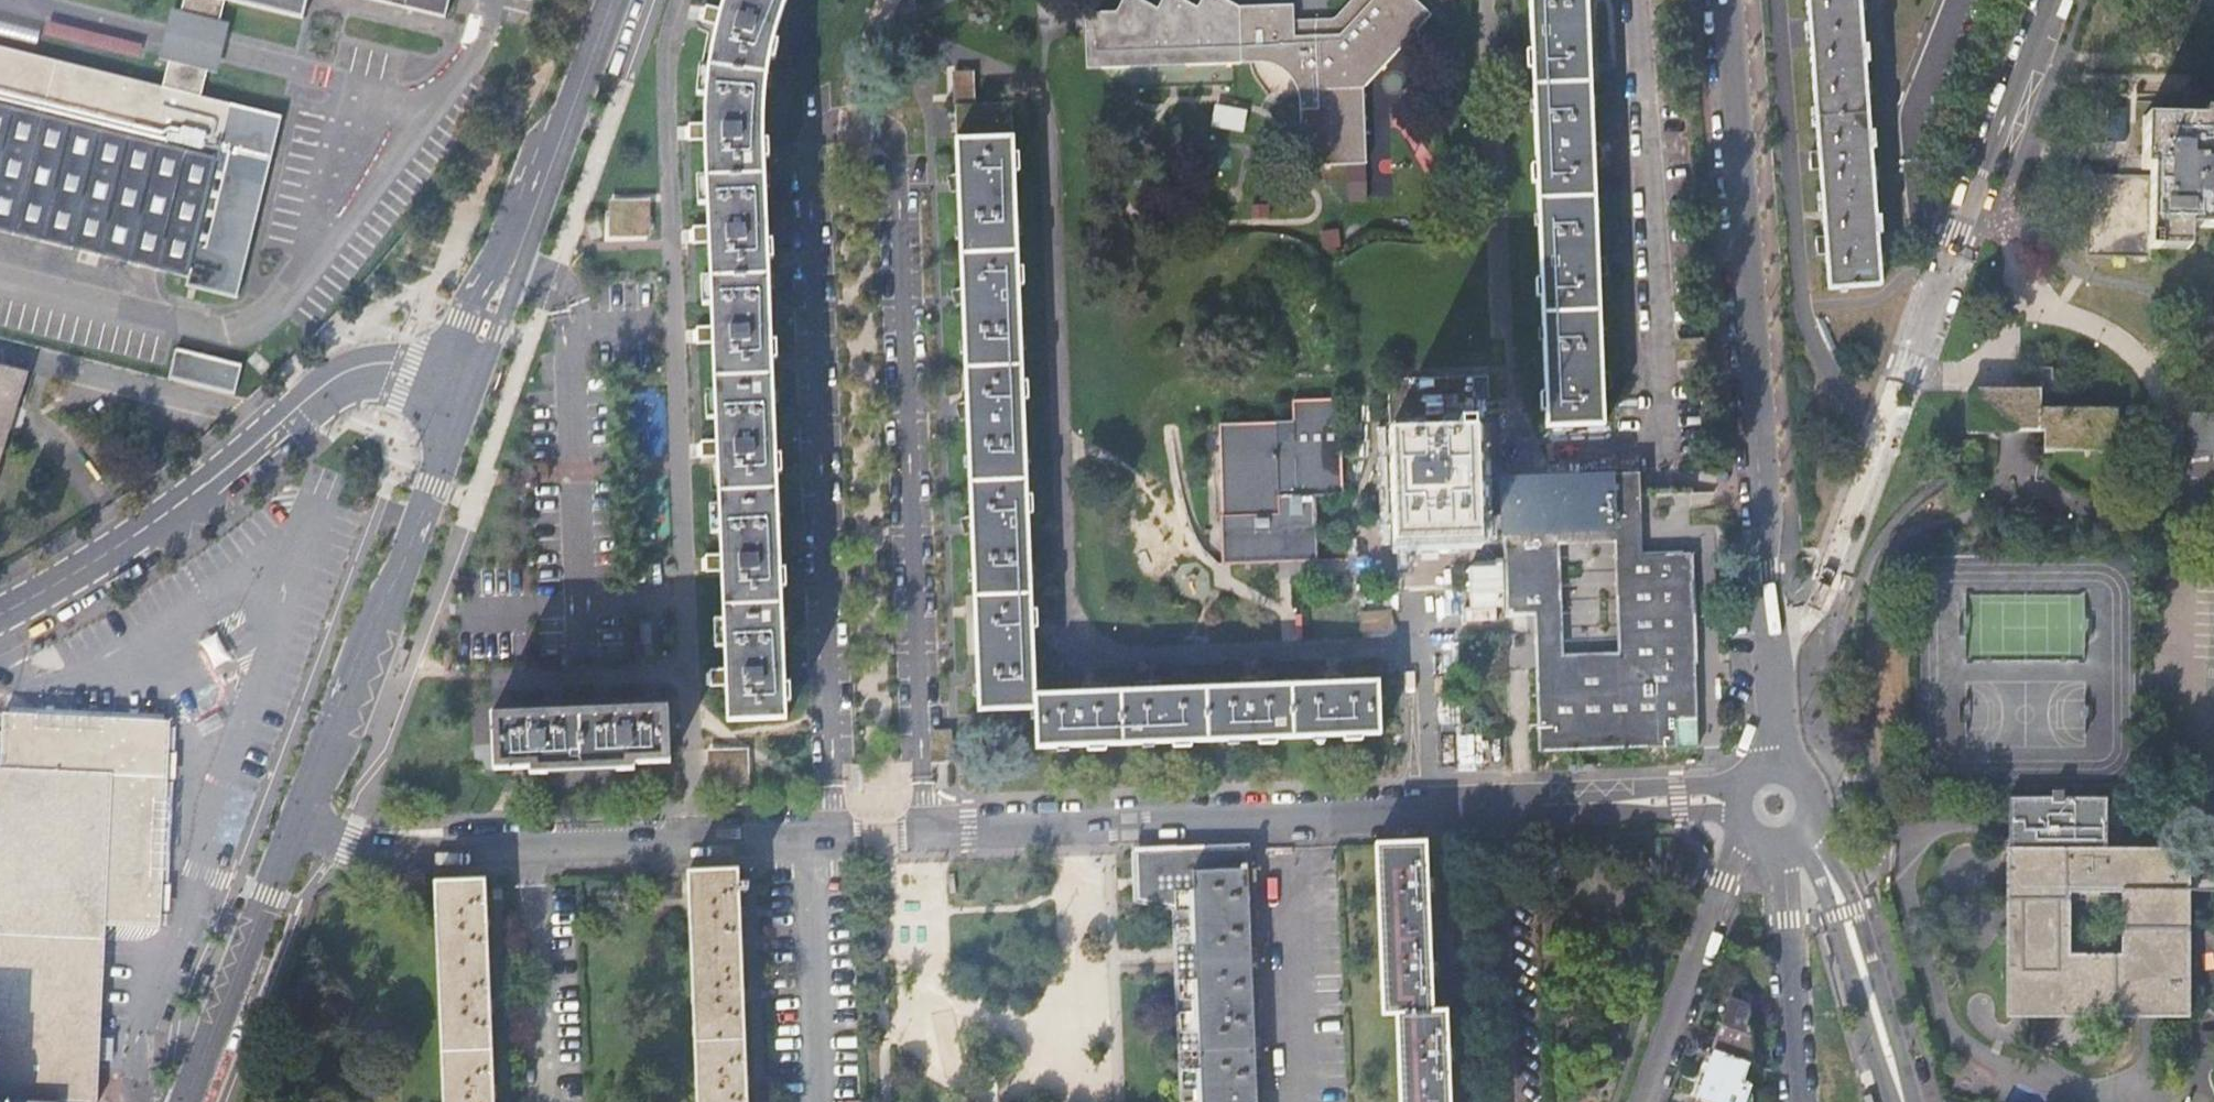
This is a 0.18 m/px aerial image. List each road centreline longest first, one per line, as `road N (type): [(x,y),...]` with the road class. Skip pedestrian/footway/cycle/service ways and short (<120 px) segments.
road 1 (residential): [(808,839),(1495,810)]
road 2 (tertiary): [(1724,0),(1773,646)]
road 3 (tertiary): [(463,391),(377,363),(350,371),(193,495),(0,615)]
road 4 (secondary): [(463,391),(432,487),(297,827)]
road 5 (residential): [(1773,646),(1815,614),(1948,248)]
road 6 (secondary): [(613,0),(463,391)]
road 7 (secondary): [(297,827),(186,1101)]
road 8 (residential): [(1495,810),(1506,1101)]
road 9 (residential): [(1644,1101),(1741,828)]
road 10 (tertiary): [(1806,835),(1846,912),(1903,1101)]
road 11 (residential): [(529,851),(808,839)]
road 12 (residential): [(1948,248),(2050,0)]
road 13 (residential): [(818,1101),(808,839)]
road 14 (residential): [(1803,1101),(1783,847)]
road 15 (residential): [(529,851),(541,1101)]
road 16 (residential): [(1495,810),(1735,803)]
road 17 (residential): [(297,827),(412,854),(529,851)]
road 18 (tertiary): [(1773,646),(1783,766)]

